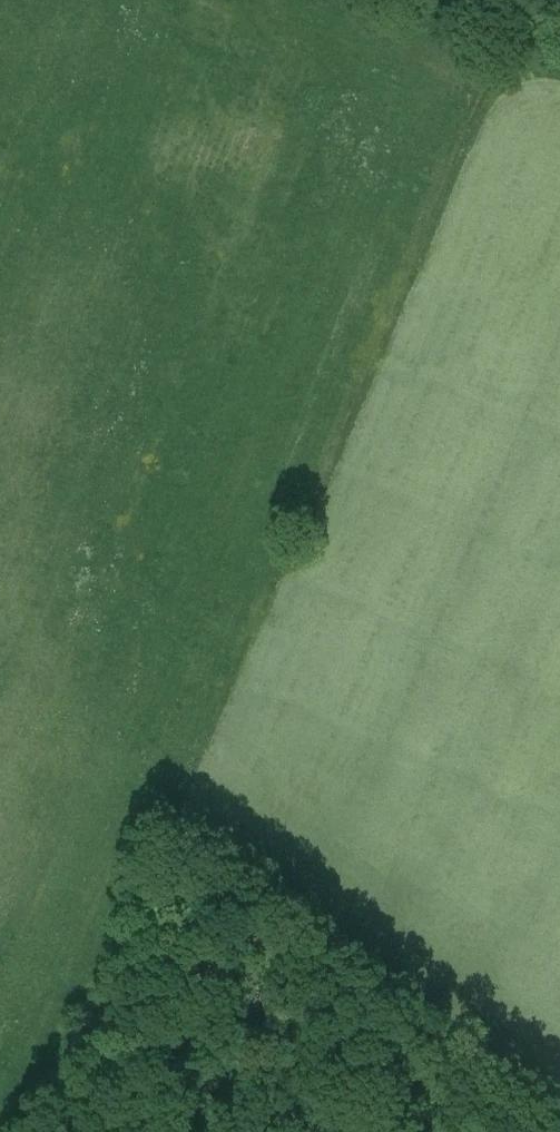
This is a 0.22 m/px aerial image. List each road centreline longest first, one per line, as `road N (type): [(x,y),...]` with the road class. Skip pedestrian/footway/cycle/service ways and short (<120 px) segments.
road 1 (unclassified): [(433,0),(559,52)]

